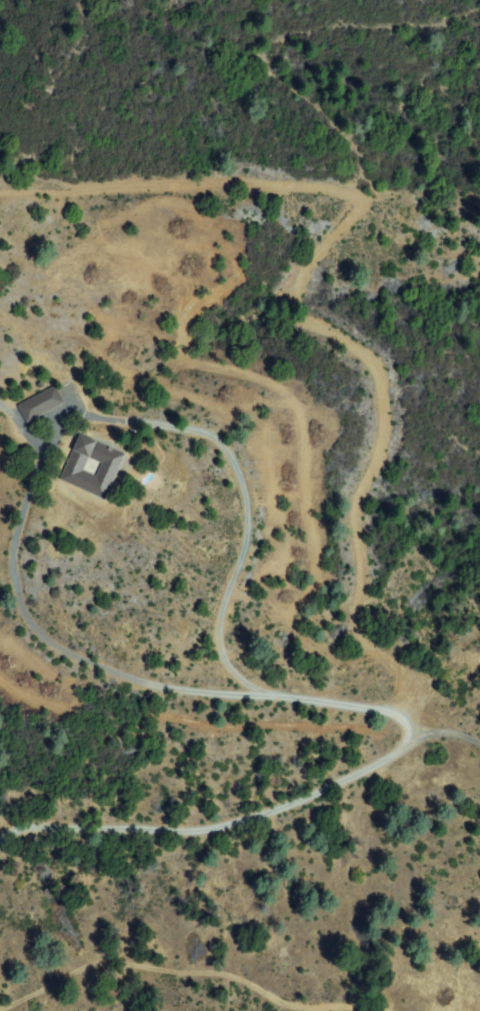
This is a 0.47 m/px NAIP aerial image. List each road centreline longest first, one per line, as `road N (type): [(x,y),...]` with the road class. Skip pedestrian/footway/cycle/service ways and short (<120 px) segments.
road 1 (residential): [(0,848),(39,826),(226,823),(340,783),(410,744),(410,693),(364,624),(363,515),(390,430),(384,369),(311,313),(304,291),(309,269),(370,201),(372,158),(352,127),(274,69),(267,54),(278,39),(347,22),(479,14)]
road 2 (residential): [(479,740),(343,696),(268,690),(233,666),(224,638),(259,511),(230,442),(185,424),(102,416),(43,439)]
road 3 (residential): [(268,690),(173,682),(56,638),(28,599),(21,566),(49,460),(46,444),(0,401)]
road 4 (residential): [(391,1010),(300,1006),(223,968),(153,967),(126,954),(75,969),(0,1009)]

